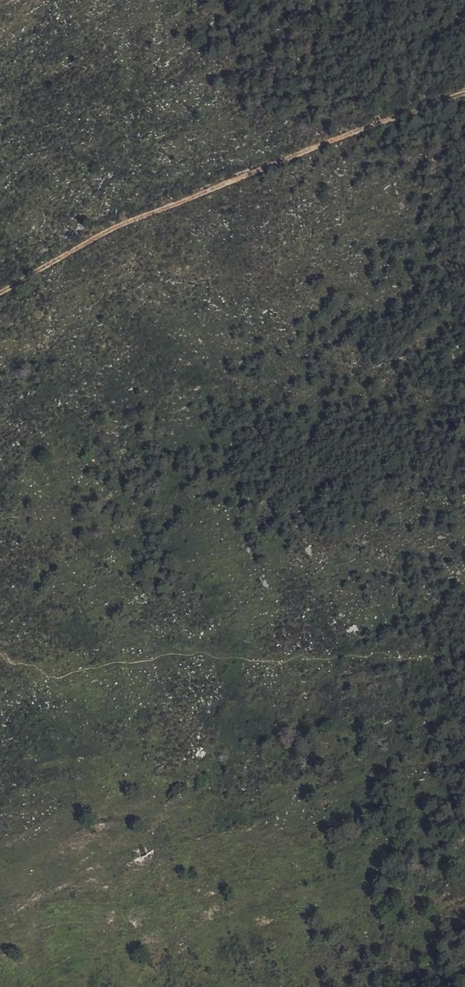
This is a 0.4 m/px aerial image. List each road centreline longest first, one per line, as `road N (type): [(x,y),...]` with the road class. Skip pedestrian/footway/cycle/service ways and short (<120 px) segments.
road 1 (track): [(0,292),(127,223),(464,93)]

